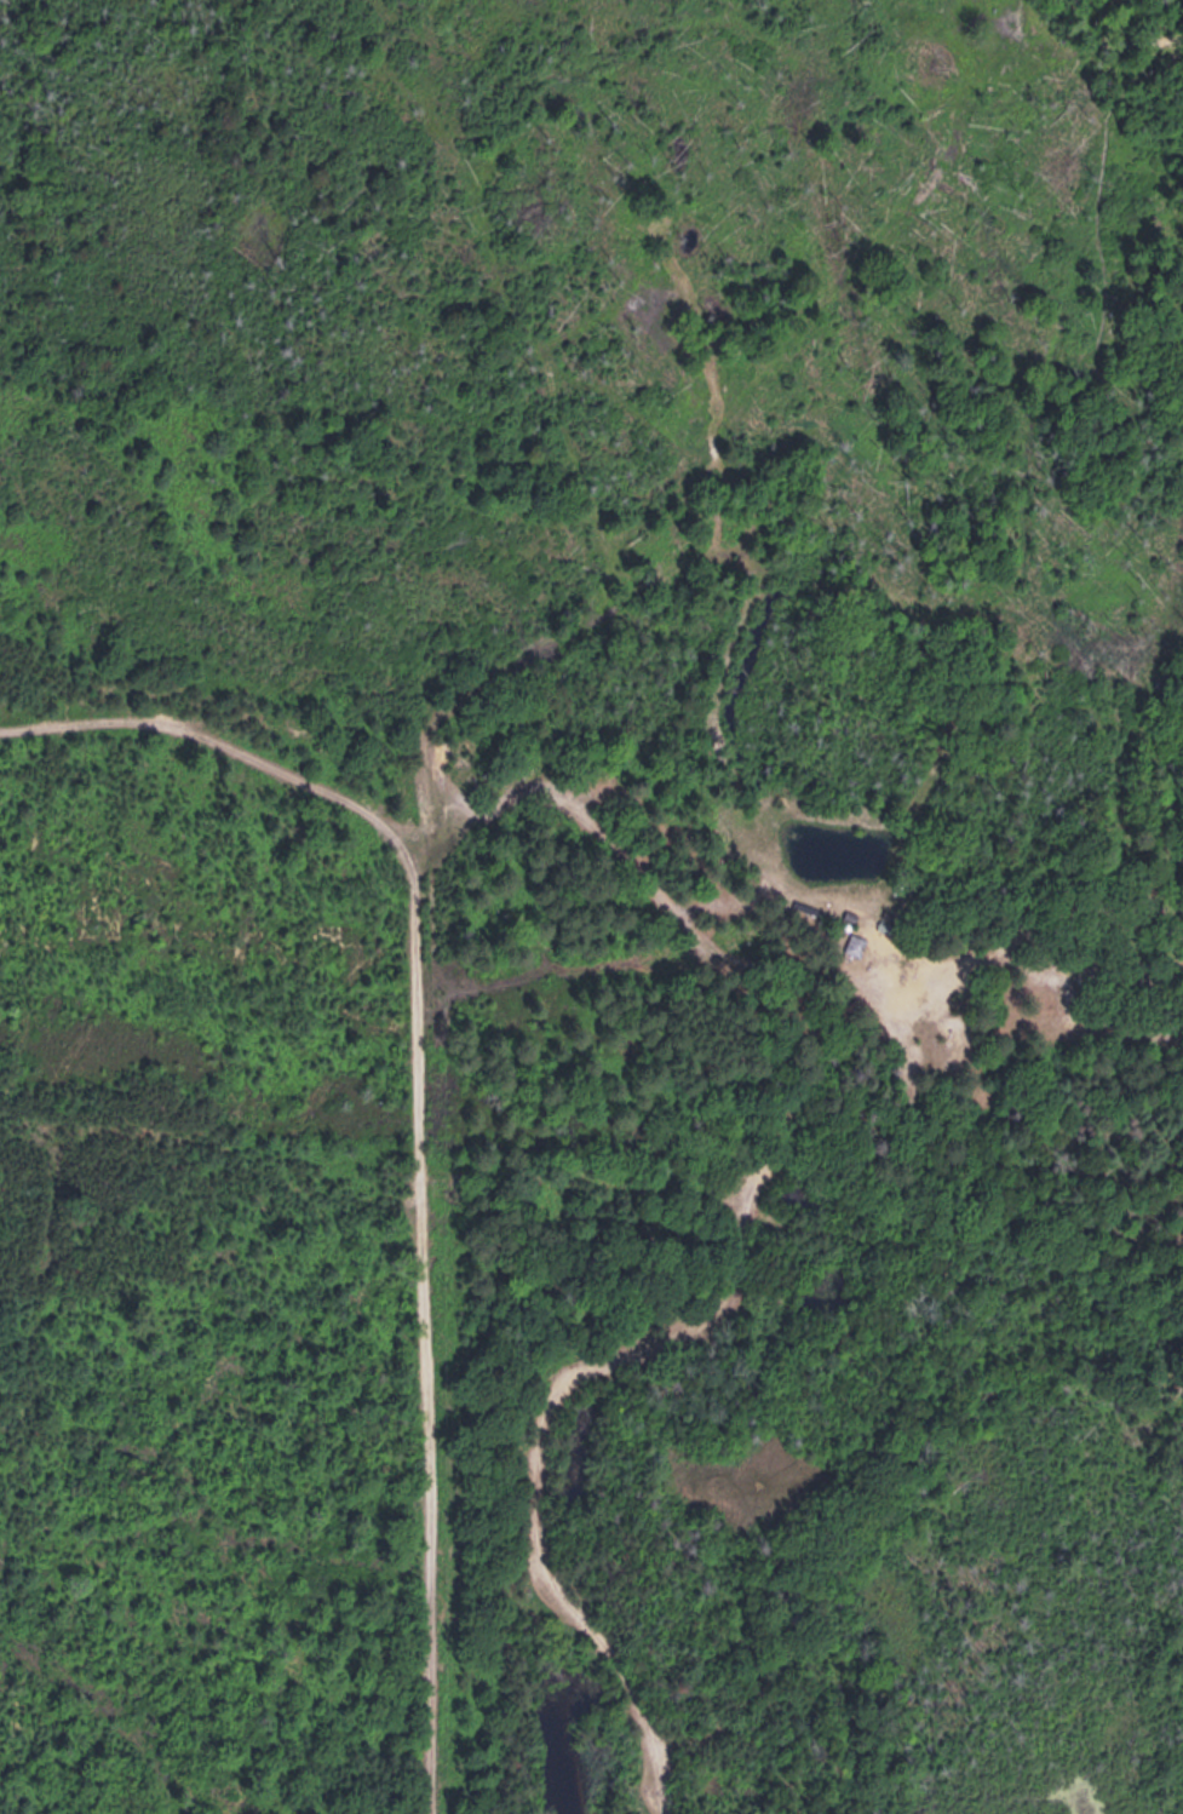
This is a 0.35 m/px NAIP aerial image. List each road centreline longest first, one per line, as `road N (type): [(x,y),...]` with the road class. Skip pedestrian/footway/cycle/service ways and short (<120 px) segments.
road 1 (residential): [(413,1813),(412,1100),(494,986),(649,924),(814,903),(969,965),(1093,1089),(1165,1234),(1176,1389),(1144,1523),(1041,1626),(989,1781),(987,1813)]

